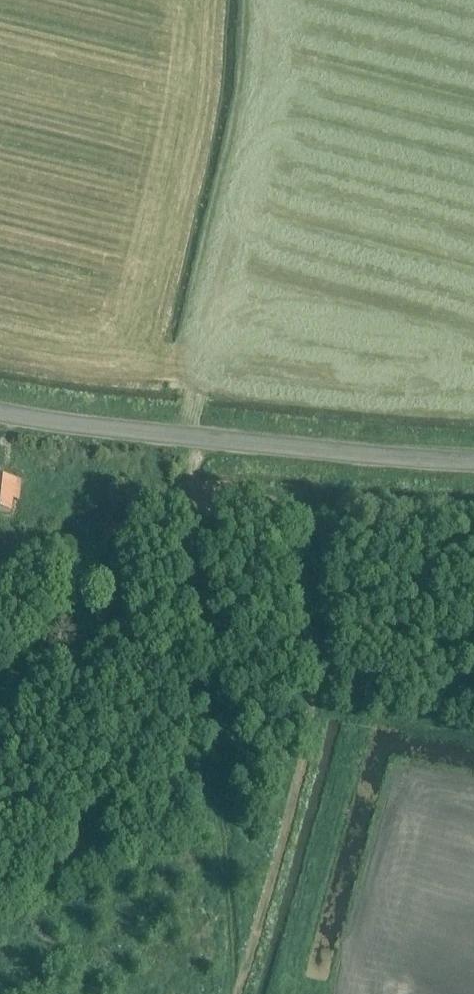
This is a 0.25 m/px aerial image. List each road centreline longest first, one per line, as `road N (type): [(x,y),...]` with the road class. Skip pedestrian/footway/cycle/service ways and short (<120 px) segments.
road 1 (unclassified): [(473,463),(309,454),(0,414)]

